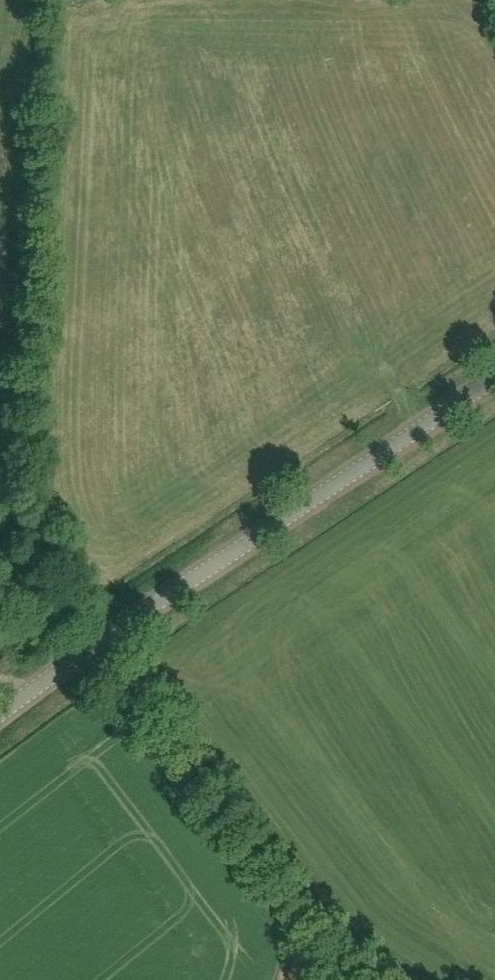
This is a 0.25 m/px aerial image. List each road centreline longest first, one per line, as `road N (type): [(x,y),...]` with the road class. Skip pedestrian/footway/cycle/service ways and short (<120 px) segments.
road 1 (tertiary): [(0,712),(494,377)]

